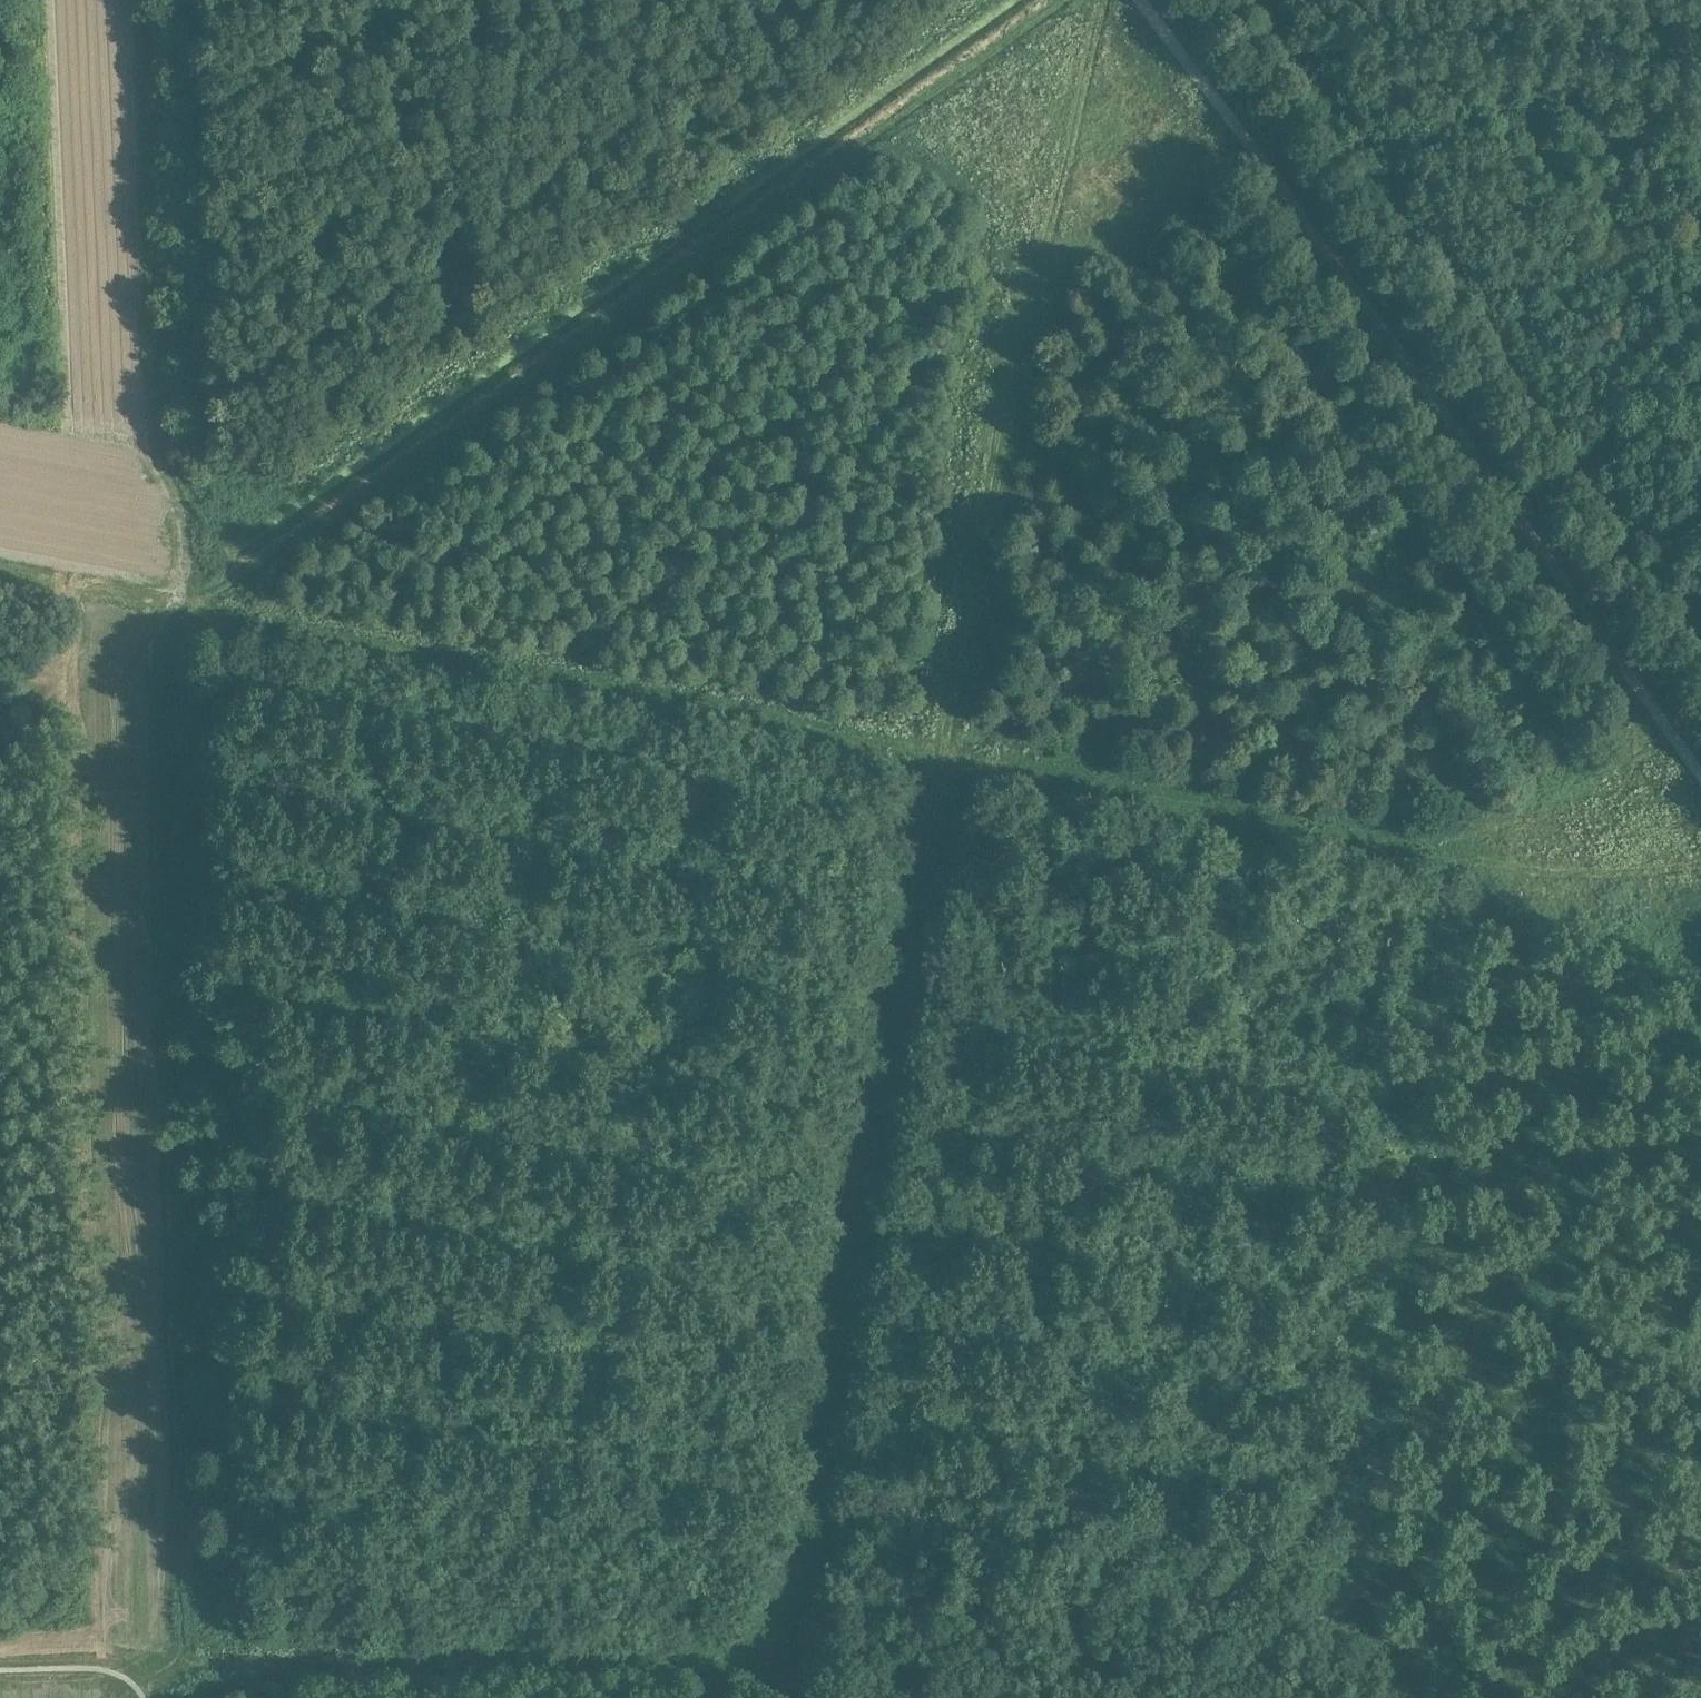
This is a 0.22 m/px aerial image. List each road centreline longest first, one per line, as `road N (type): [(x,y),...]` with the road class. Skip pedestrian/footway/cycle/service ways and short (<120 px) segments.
road 1 (track): [(1141,0),(1700,777)]

